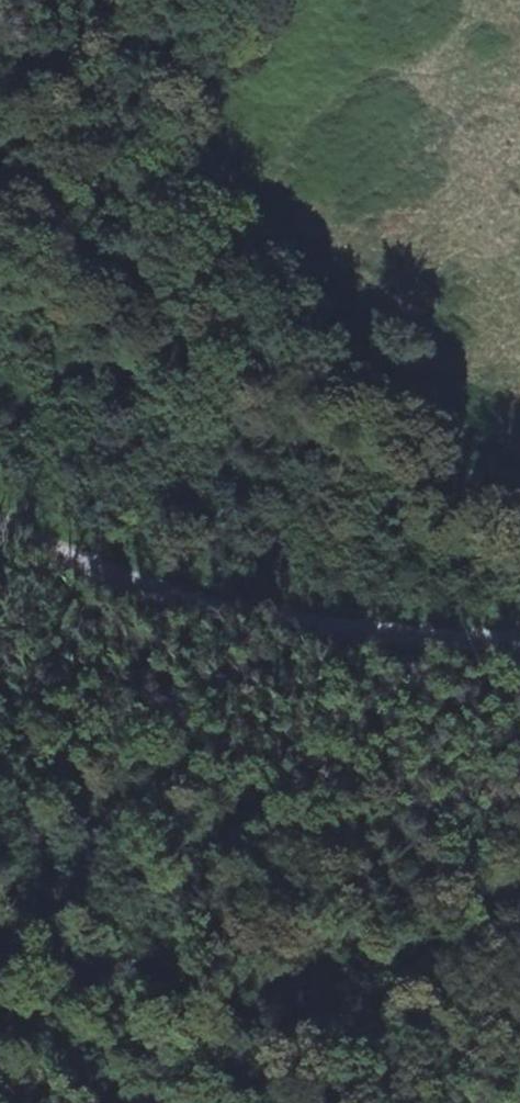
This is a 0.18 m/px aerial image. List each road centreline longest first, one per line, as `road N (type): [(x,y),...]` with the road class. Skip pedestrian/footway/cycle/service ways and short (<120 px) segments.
road 1 (tertiary): [(0,534),(191,608),(305,630),(519,643)]

